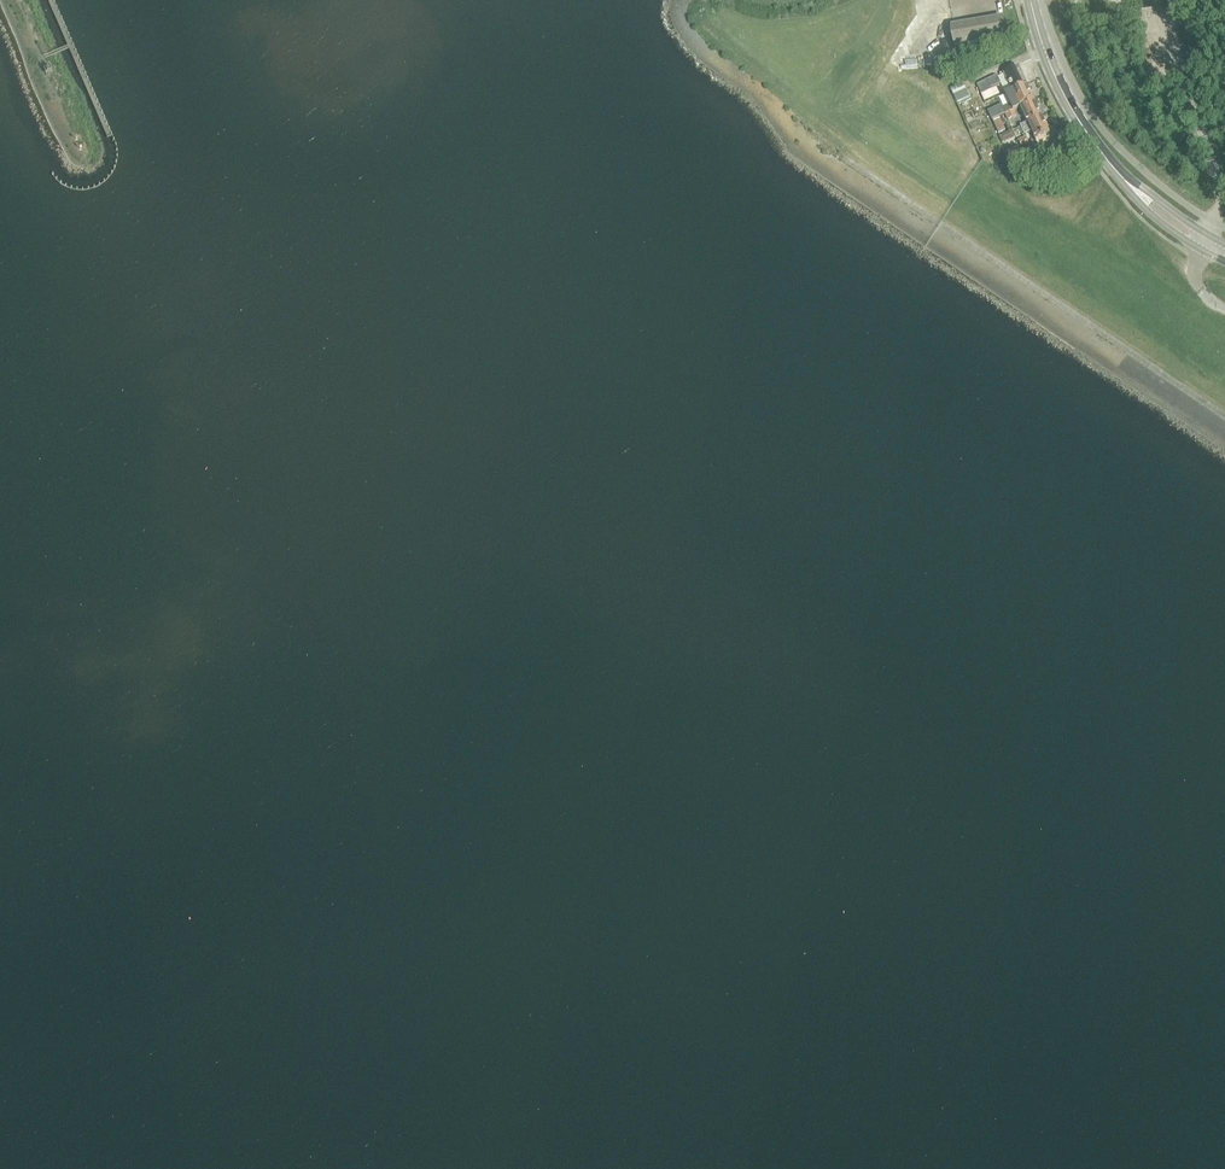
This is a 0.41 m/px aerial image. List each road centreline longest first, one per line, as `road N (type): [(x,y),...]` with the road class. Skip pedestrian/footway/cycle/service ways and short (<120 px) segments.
road 1 (unclassified): [(940,223),(1224,416)]
road 2 (primary): [(1125,179),(1063,93),(1030,0)]

